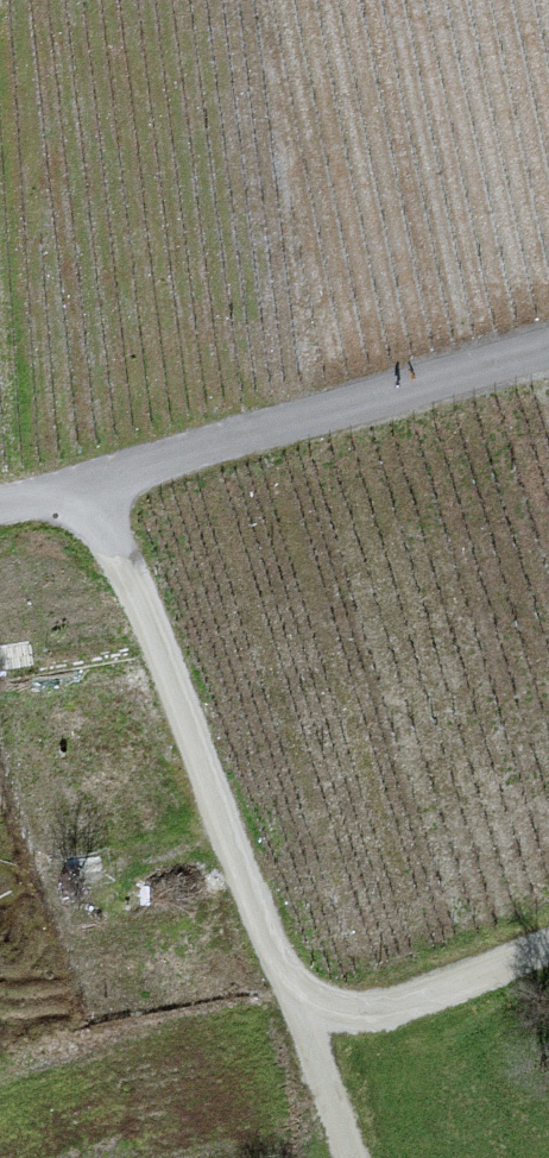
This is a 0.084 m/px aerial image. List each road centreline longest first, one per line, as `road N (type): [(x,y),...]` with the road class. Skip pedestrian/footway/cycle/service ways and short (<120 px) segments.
road 1 (track): [(100,491),(301,1020)]
road 2 (track): [(548,356),(100,491)]
road 3 (track): [(301,1020),(348,1024),(548,954)]
road 4 (track): [(301,1020),(350,1157)]

